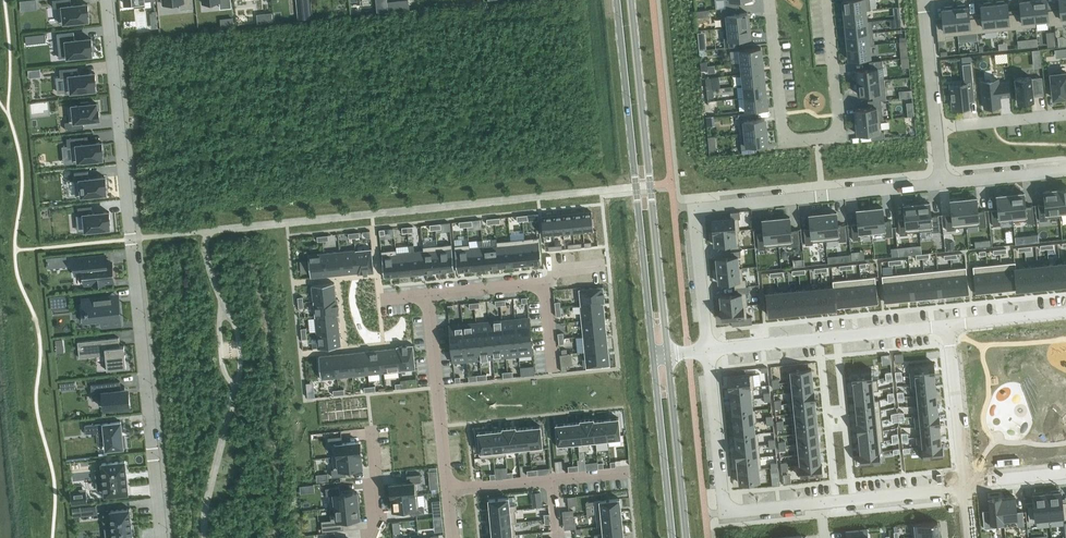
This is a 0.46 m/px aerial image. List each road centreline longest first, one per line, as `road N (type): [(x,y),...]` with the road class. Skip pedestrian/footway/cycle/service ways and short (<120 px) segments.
road 1 (residential): [(943,180),(694,206),(709,349)]
road 2 (tertiary): [(616,0),(653,355)]
road 3 (tertiary): [(666,354),(630,0)]
road 4 (residential): [(827,0),(841,136),(785,141),(770,0)]
road 5 (residential): [(160,537),(127,239)]
road 6 (residential): [(106,0),(127,239)]
road 7 (residential): [(426,293),(448,492)]
road 8 (tertiary): [(685,537),(666,354)]
road 9 (tertiary): [(653,355),(672,537)]
road 10 (residential): [(448,492),(626,474)]
road 11 (residential): [(947,324),(965,488)]
road 12 (residential): [(827,336),(844,500)]
road 13 (residential): [(709,349),(728,510)]
road 14 (residential): [(938,128),(924,0)]
road 15 (residential): [(1065,115),(938,128)]
road 16 (residential): [(1065,167),(943,180)]
road 17 (residential): [(965,488),(844,500)]
road 18 (residential): [(947,324),(827,336)]

